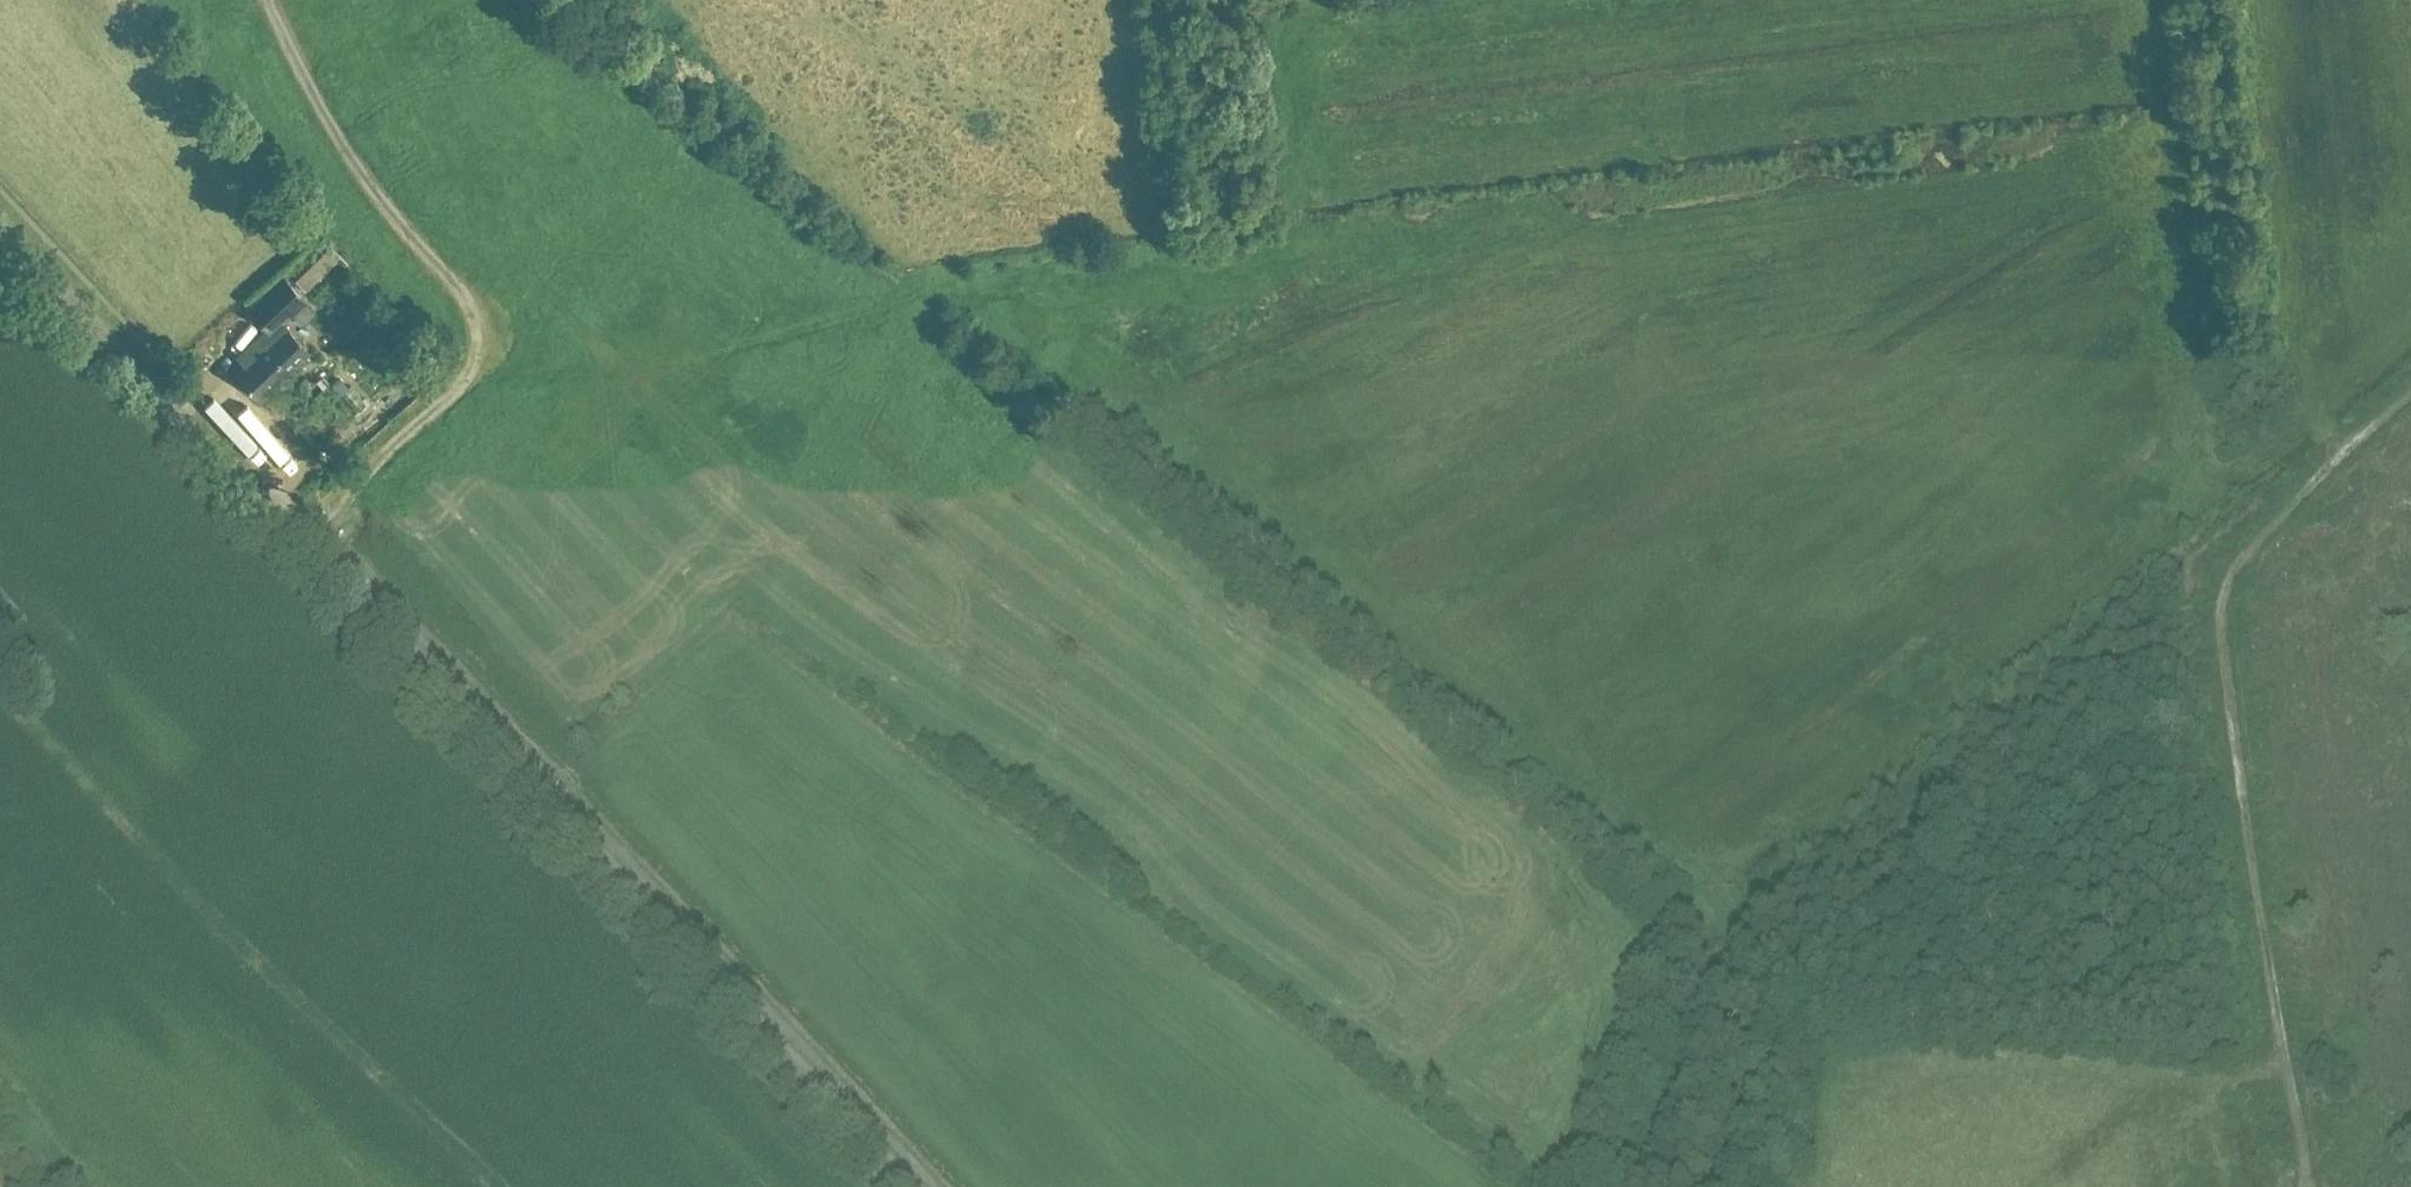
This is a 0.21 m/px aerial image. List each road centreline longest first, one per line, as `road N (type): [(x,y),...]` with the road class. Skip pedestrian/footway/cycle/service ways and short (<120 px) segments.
road 1 (tertiary): [(900,1186),(0,228)]
road 2 (track): [(2306,1186),(2219,625),(2244,552),(2410,397)]

